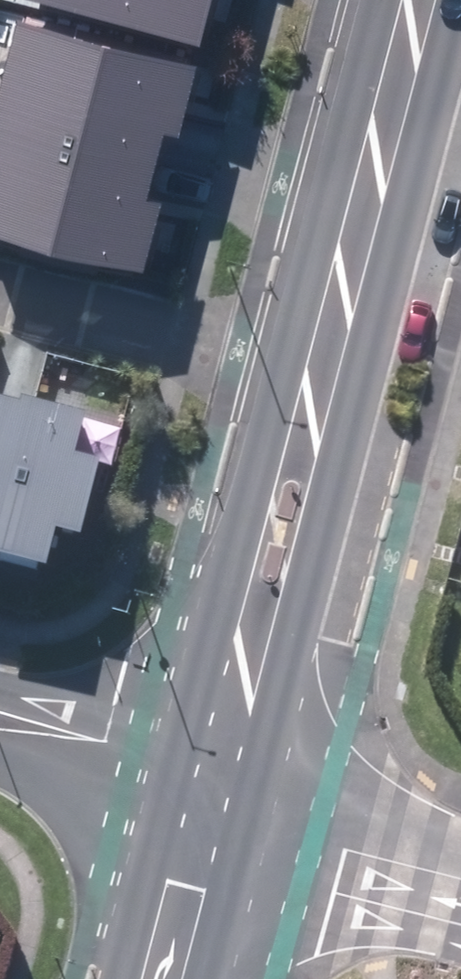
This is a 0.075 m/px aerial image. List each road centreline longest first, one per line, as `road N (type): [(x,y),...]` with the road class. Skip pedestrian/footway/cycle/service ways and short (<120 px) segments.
road 1 (tertiary): [(311,346),(204,756)]
road 2 (tertiary): [(401,0),(311,346)]
road 3 (residential): [(0,264),(311,346)]
road 4 (residential): [(0,696),(204,756)]
road 5 (residential): [(182,840),(0,779)]
road 6 (residential): [(204,756),(344,860)]
road 7 (residential): [(344,860),(182,840)]
road 8 (tertiary): [(182,840),(148,978)]
road 9 (residential): [(344,860),(460,899)]

